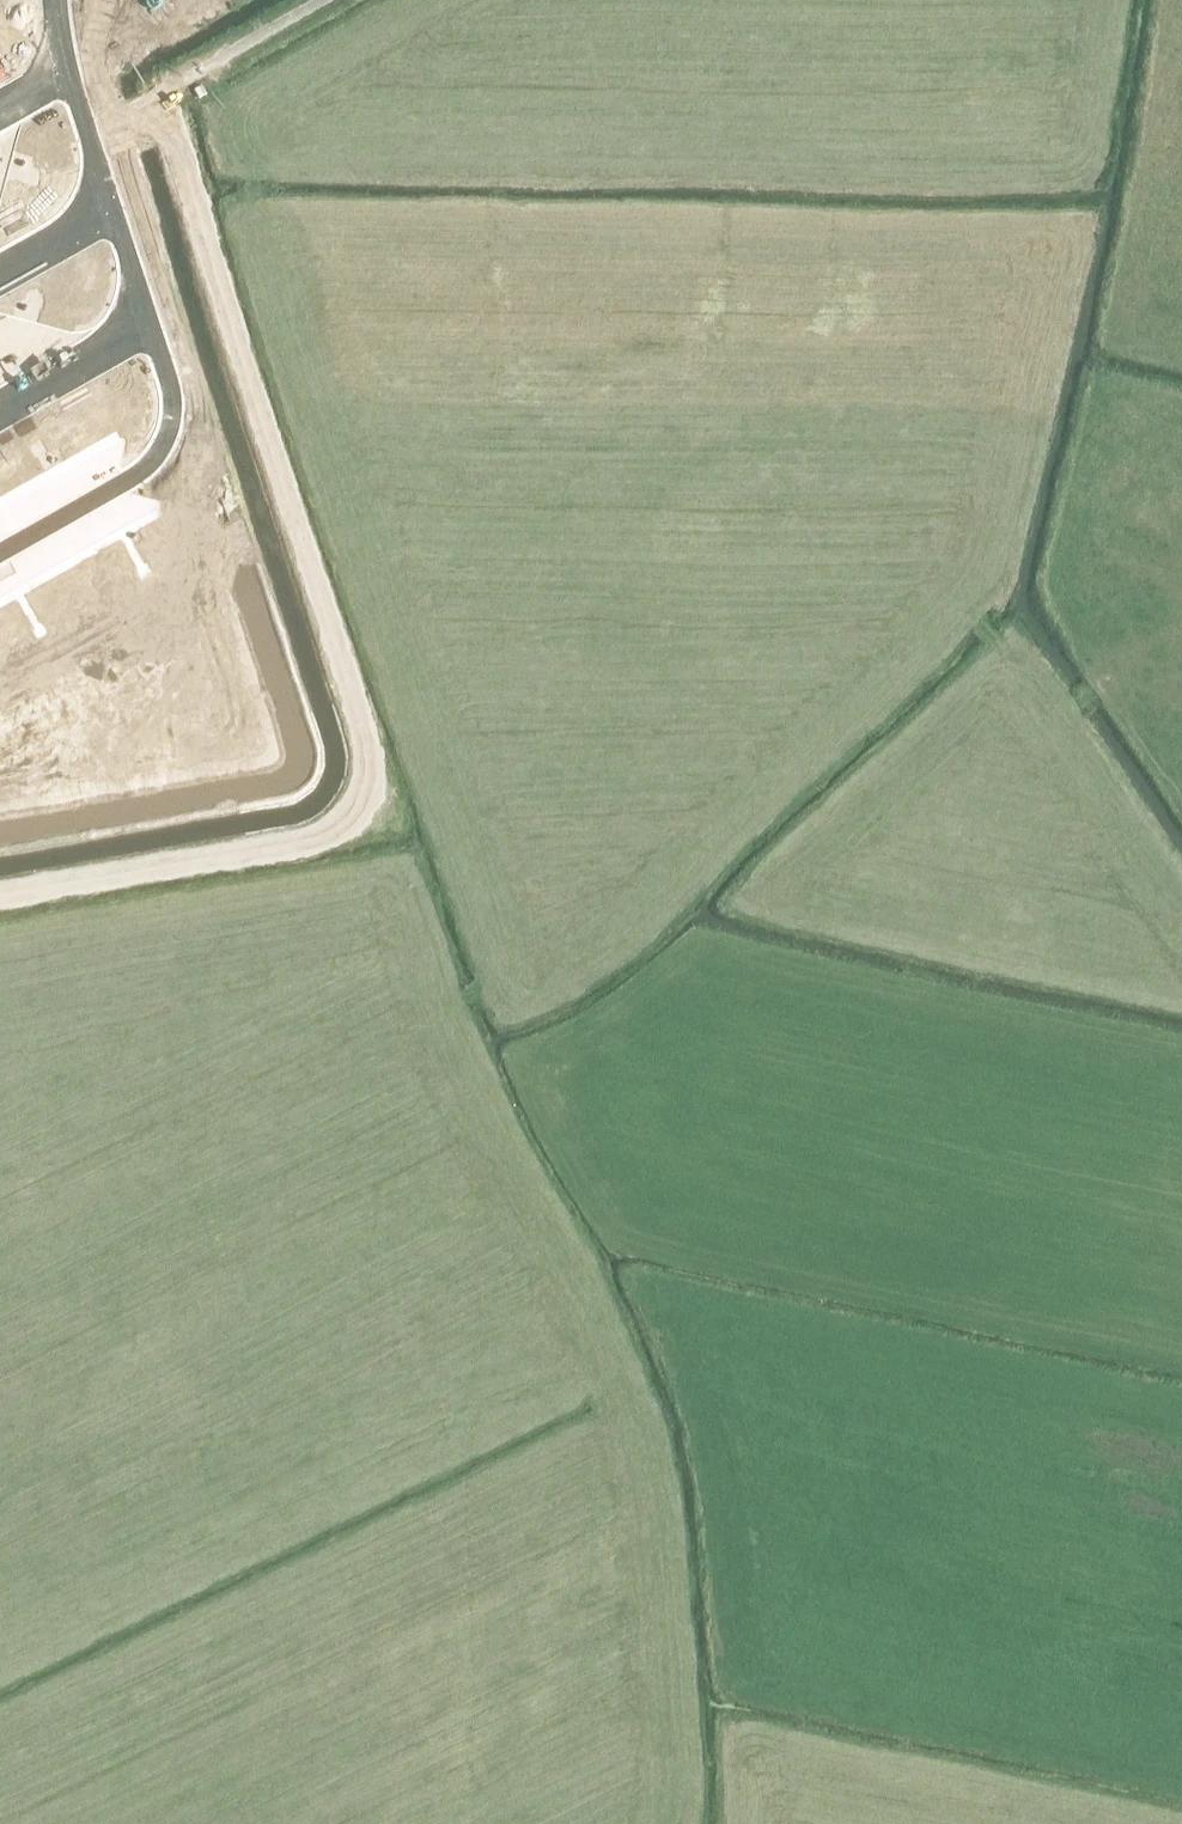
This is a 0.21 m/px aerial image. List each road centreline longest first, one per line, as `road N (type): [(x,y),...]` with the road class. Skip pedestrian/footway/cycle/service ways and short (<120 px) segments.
road 1 (track): [(203,66),(255,163),(261,217),(502,987),(455,1007),(628,1382),(649,1823)]
road 2 (track): [(0,893),(303,844),(337,831),(363,792),(364,737),(207,240),(169,96),(173,84)]
road 3 (track): [(1181,688),(1098,695),(1066,711),(994,637),(902,593)]
road 4 (track): [(1066,711),(1181,891)]
road 5 (unclassified): [(173,84),(321,0)]

